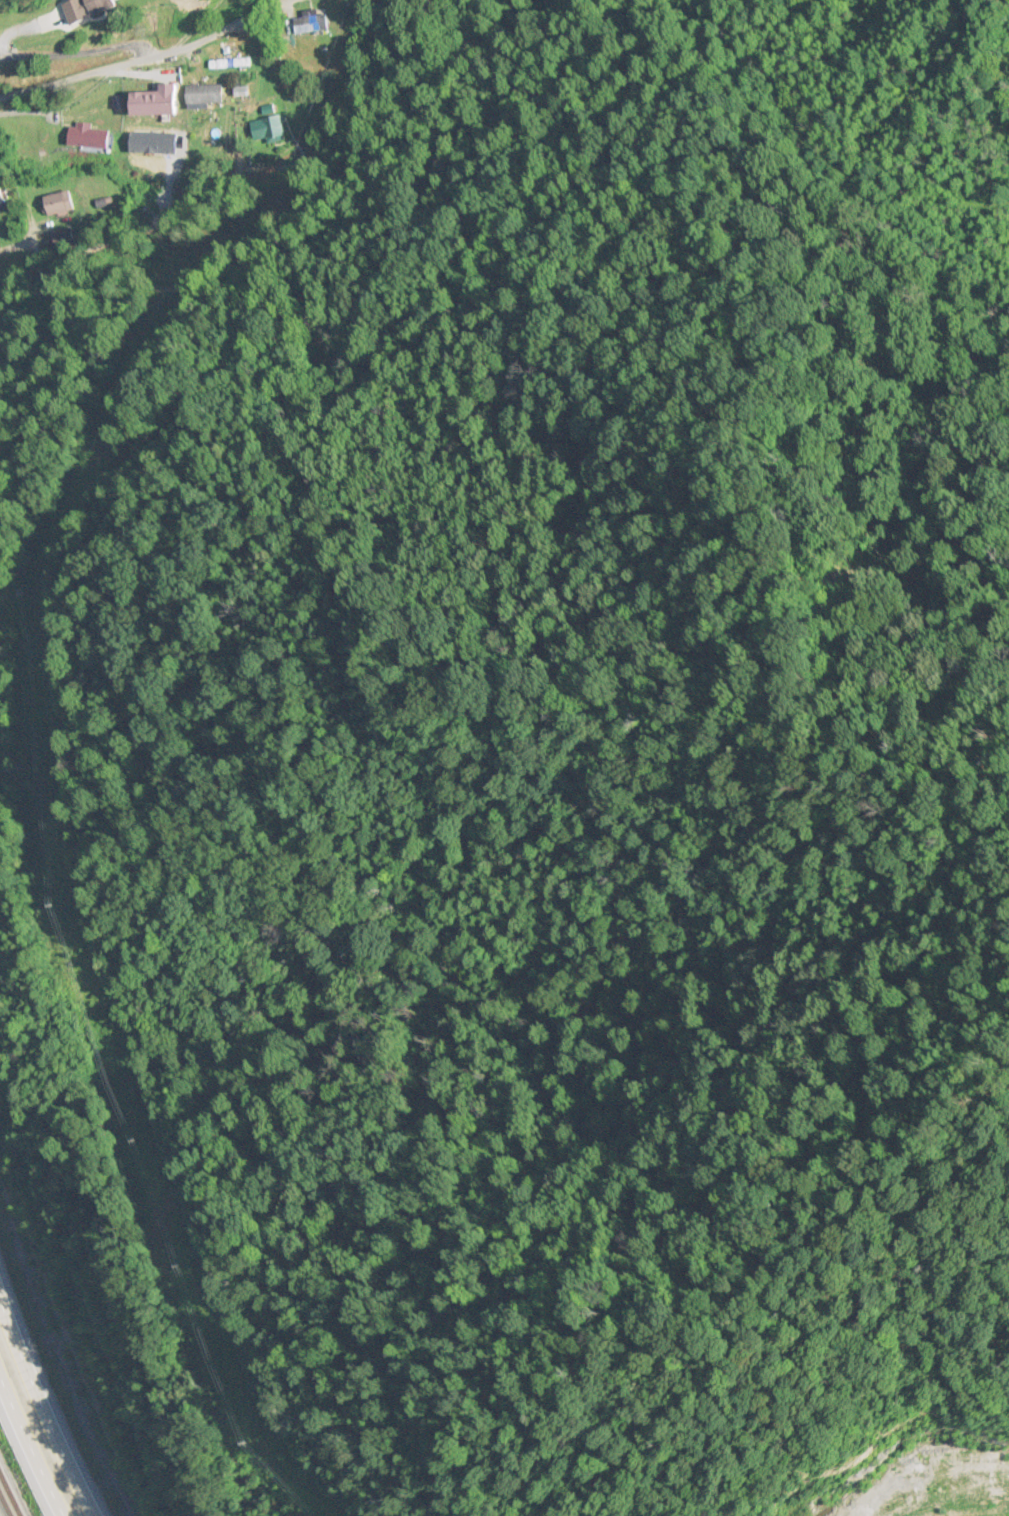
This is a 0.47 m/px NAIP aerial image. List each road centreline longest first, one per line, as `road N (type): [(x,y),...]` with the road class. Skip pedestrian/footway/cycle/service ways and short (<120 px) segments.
road 1 (residential): [(290,0),(193,46),(0,98)]
road 2 (trunk): [(77,1515),(0,1333)]

